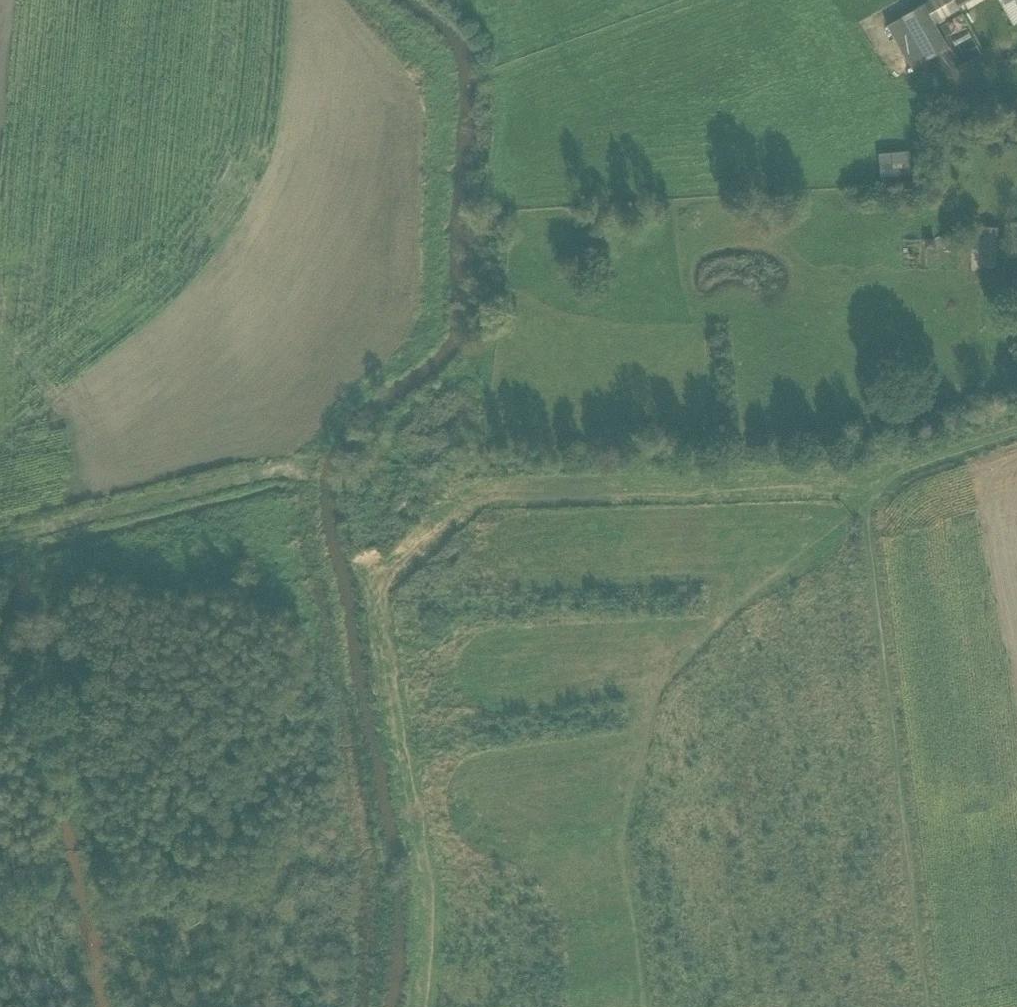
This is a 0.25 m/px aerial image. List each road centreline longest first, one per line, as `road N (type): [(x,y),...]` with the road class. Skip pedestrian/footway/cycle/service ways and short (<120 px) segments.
road 1 (track): [(929,1006),(862,479),(1016,430)]

